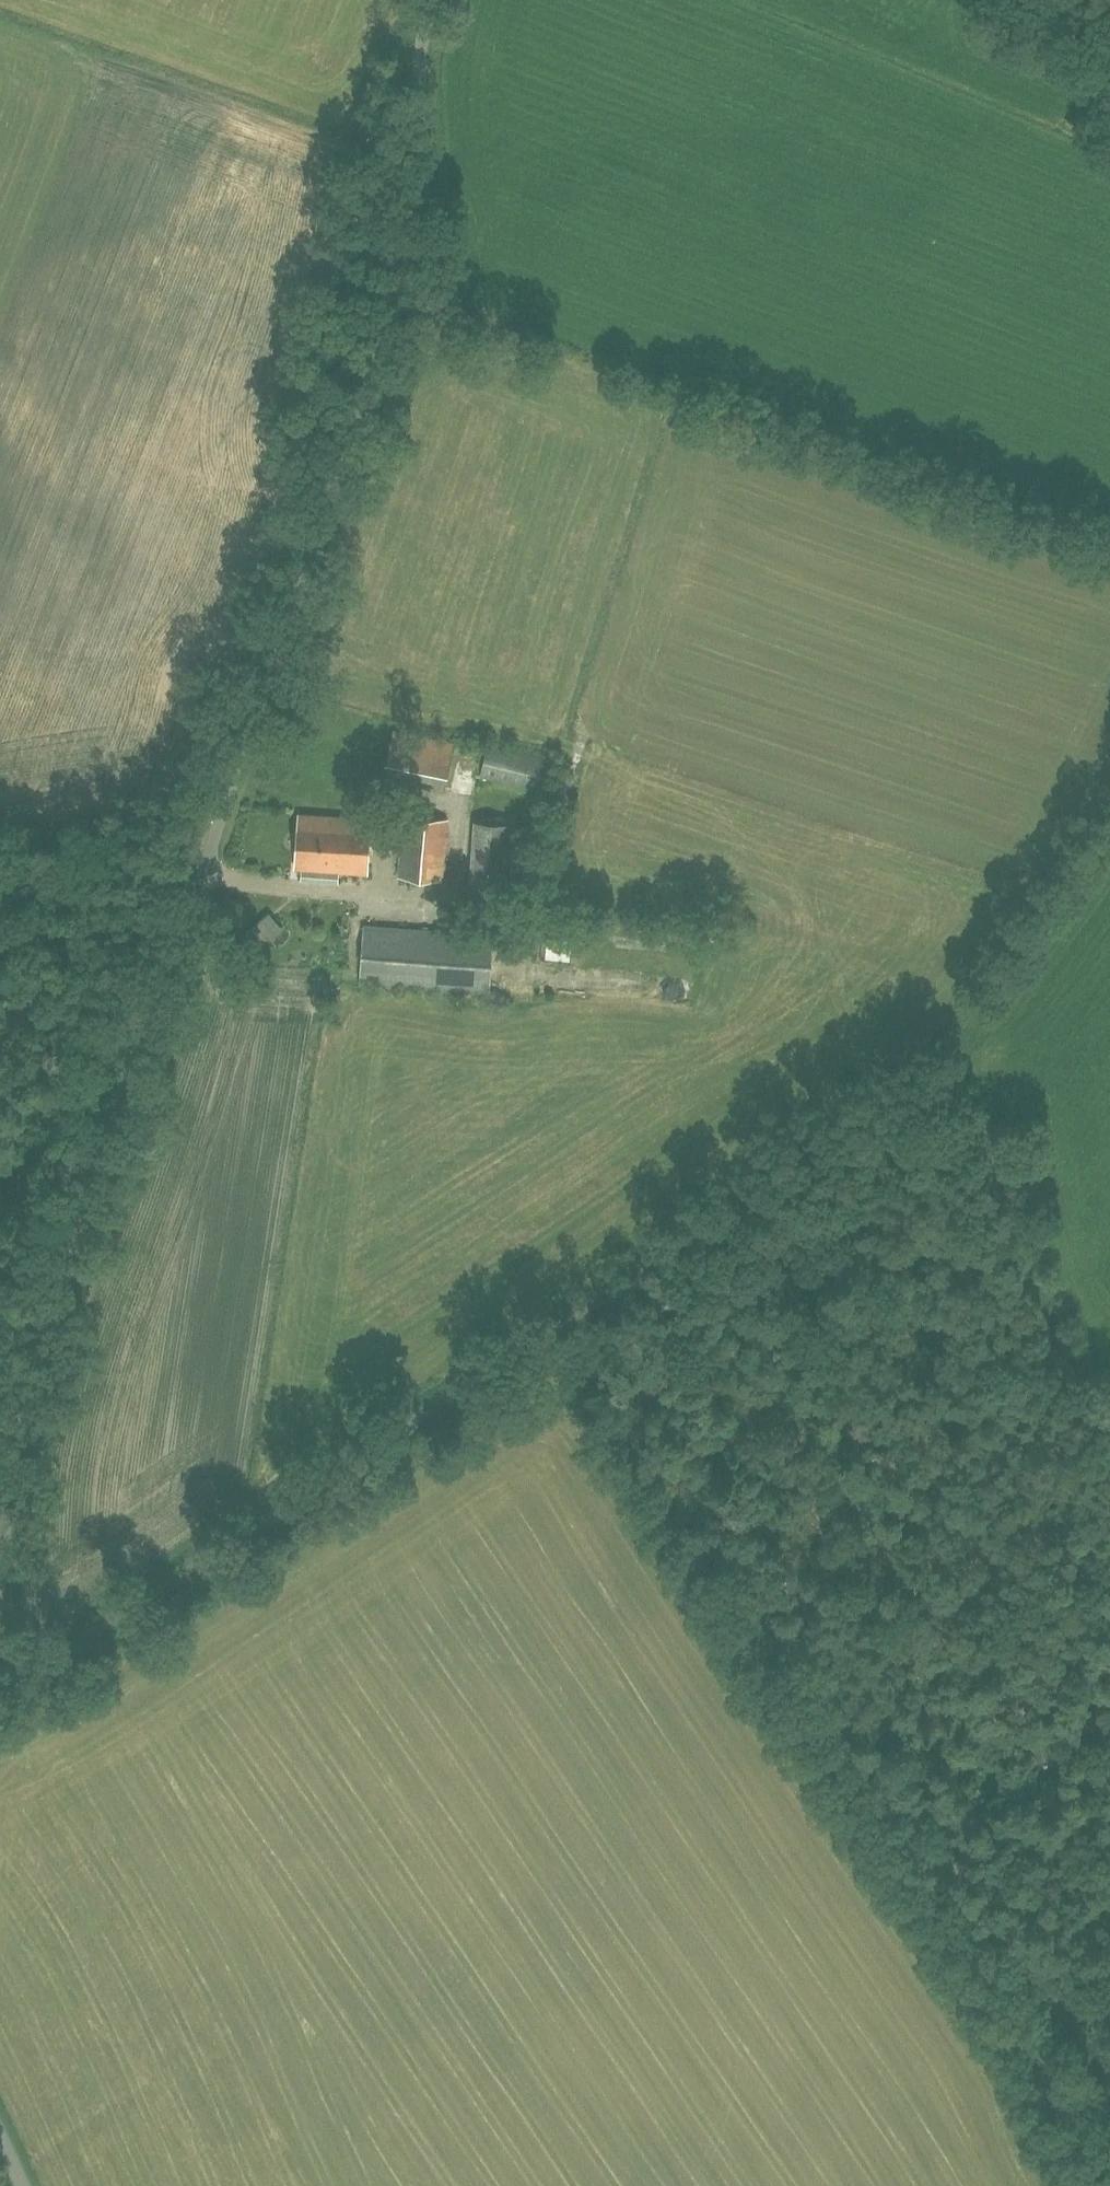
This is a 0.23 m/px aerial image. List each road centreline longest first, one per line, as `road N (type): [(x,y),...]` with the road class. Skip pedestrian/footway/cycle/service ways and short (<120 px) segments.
road 1 (unclassified): [(0,1651),(72,1294),(405,275),(419,206),(431,0)]

